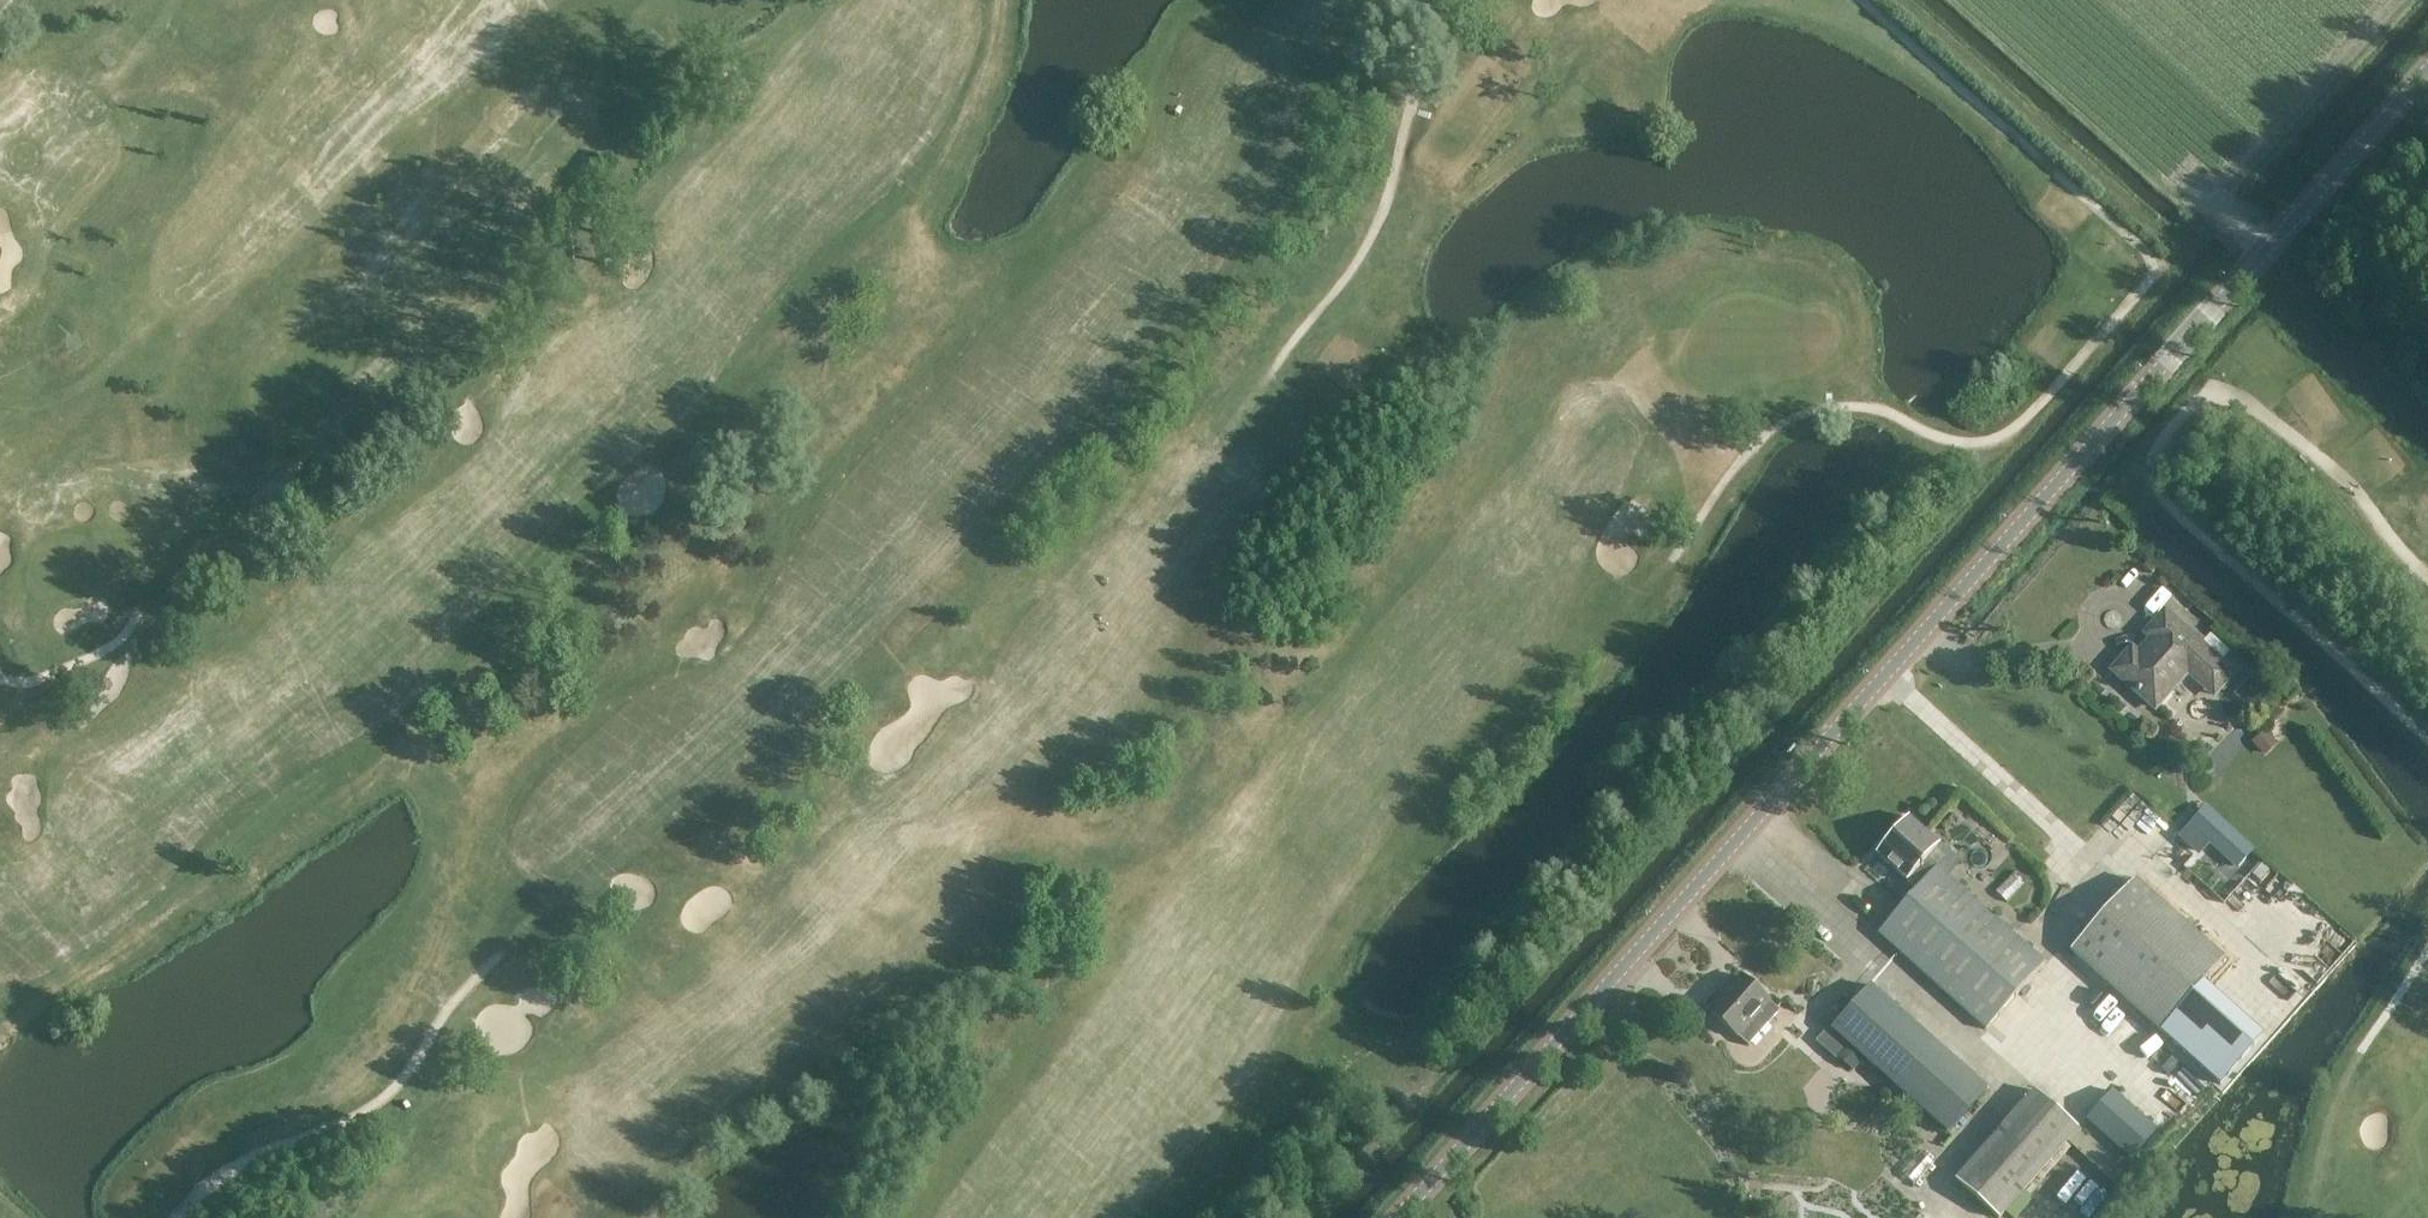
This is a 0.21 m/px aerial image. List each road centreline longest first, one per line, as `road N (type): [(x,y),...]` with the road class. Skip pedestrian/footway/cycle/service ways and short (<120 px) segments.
road 1 (tertiary): [(1398,1217),(2427,69)]

